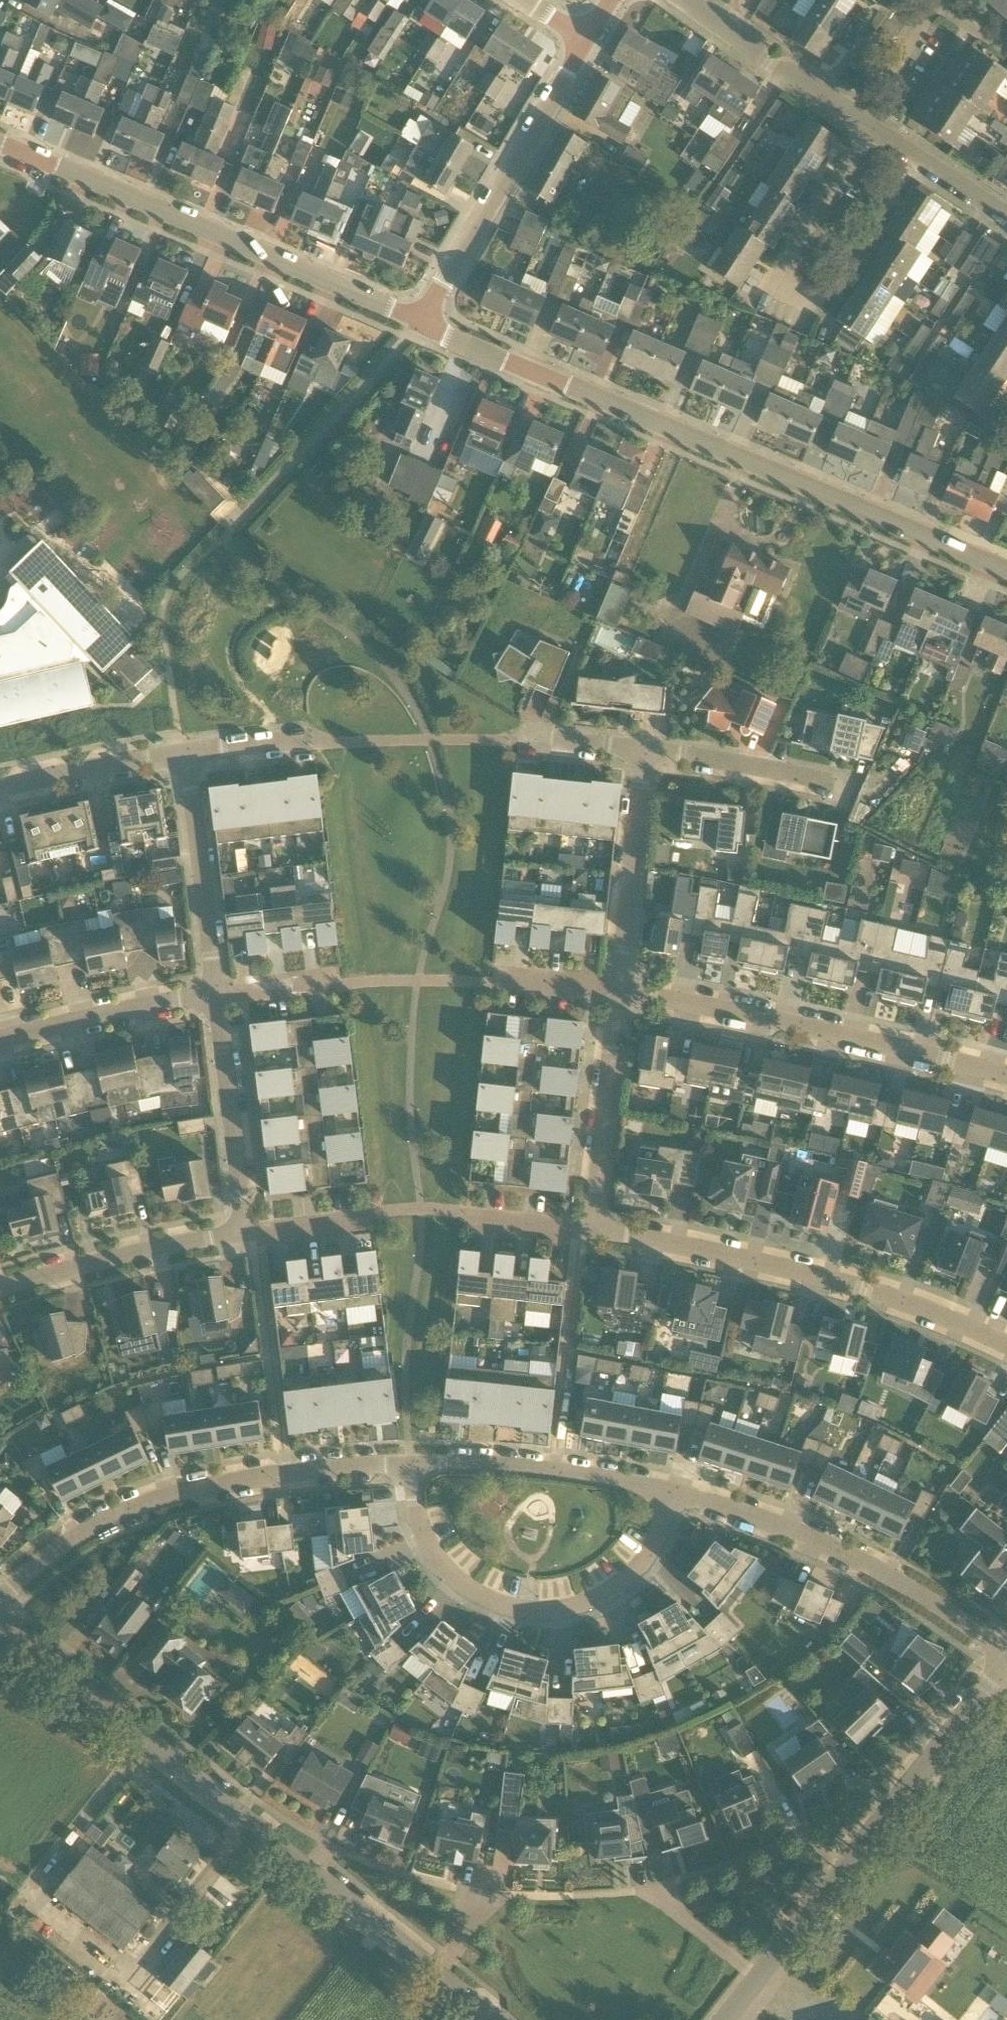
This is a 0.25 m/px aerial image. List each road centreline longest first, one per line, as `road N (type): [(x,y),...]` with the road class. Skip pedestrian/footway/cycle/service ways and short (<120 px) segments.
road 1 (tertiary): [(1006,570),(422,323)]
road 2 (unclassified): [(486,2019),(0,1623)]
road 3 (tertiary): [(422,323),(0,144)]
road 4 (unclassified): [(731,2019),(1006,1658)]
road 5 (unclassified): [(414,1469),(209,1485),(121,1512),(49,1554),(0,1603)]
road 6 (unclassified): [(1006,1342),(887,1293),(592,1229)]
road 7 (unclassified): [(680,1497),(628,1581),(585,1608),(531,1613),(477,1598),(440,1566),(420,1523),(414,1469)]
road 8 (unclassified): [(617,991),(959,1061),(1006,1078)]
road 9 (unclassified): [(1006,1656),(902,1584),(793,1531),(680,1497)]
road 10 (residential): [(422,323),(587,39)]
road 11 (unclassified): [(680,1497),(562,1472),(414,1469)]
road 12 (unclassified): [(0,1292),(72,1263),(239,1232)]
road 13 (residential): [(617,991),(644,750)]
road 14 (residential): [(214,995),(184,755)]
road 15 (residential): [(592,1229),(617,991)]
road 16 (unclassified): [(239,1232),(214,995)]
road 17 (unclassified): [(0,1038),(214,995)]
road 18 (residential): [(858,124),(679,0)]
road 19 (residential): [(0,789),(184,755)]
road 20 (residential): [(827,784),(644,750)]
road 21 (residential): [(1006,230),(862,129)]
road 22 (residential): [(862,129),(784,270)]
road 23 (residential): [(858,124),(934,0)]
road 24 (residential): [(184,755),(311,740)]
road 25 (residential): [(214,995),(340,985)]

